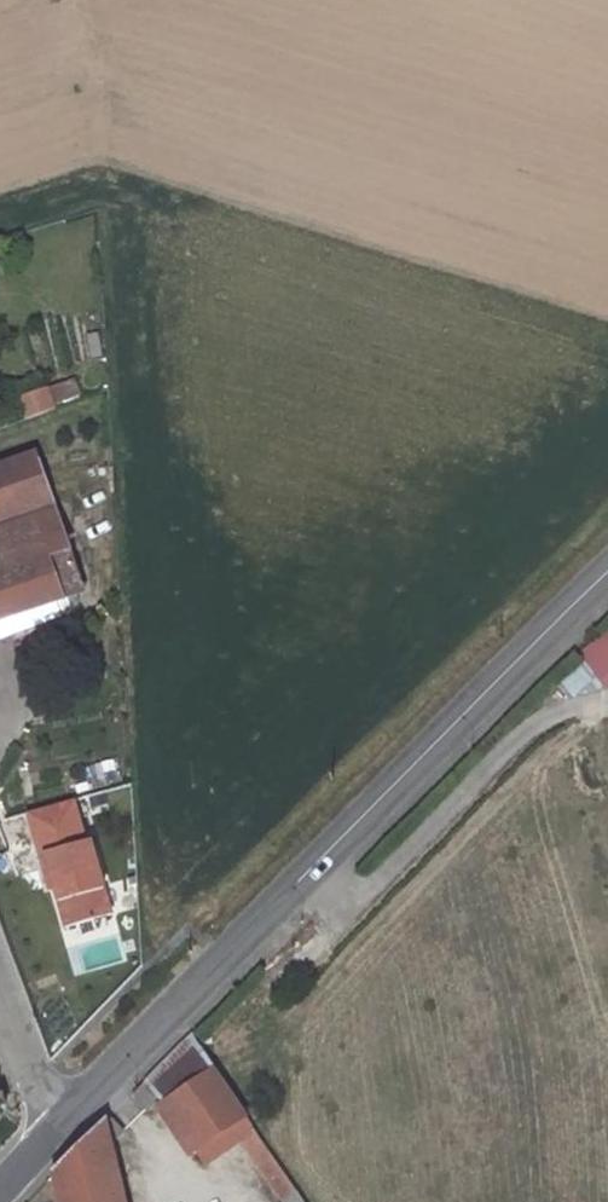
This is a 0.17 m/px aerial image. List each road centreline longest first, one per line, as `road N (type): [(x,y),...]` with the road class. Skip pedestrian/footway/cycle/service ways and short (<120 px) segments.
road 1 (tertiary): [(51,1127),(607,565)]
road 2 (residential): [(0,975),(51,1127)]

